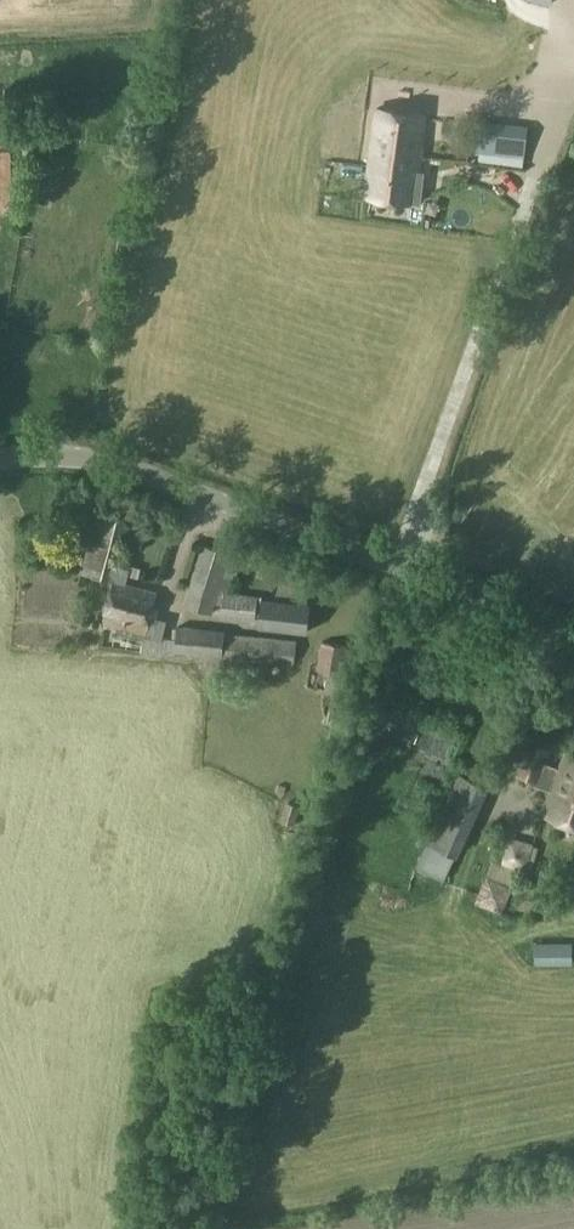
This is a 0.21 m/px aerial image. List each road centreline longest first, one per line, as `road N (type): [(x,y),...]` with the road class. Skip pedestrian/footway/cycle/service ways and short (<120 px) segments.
road 1 (unclassified): [(573,632),(105,460),(0,458)]

